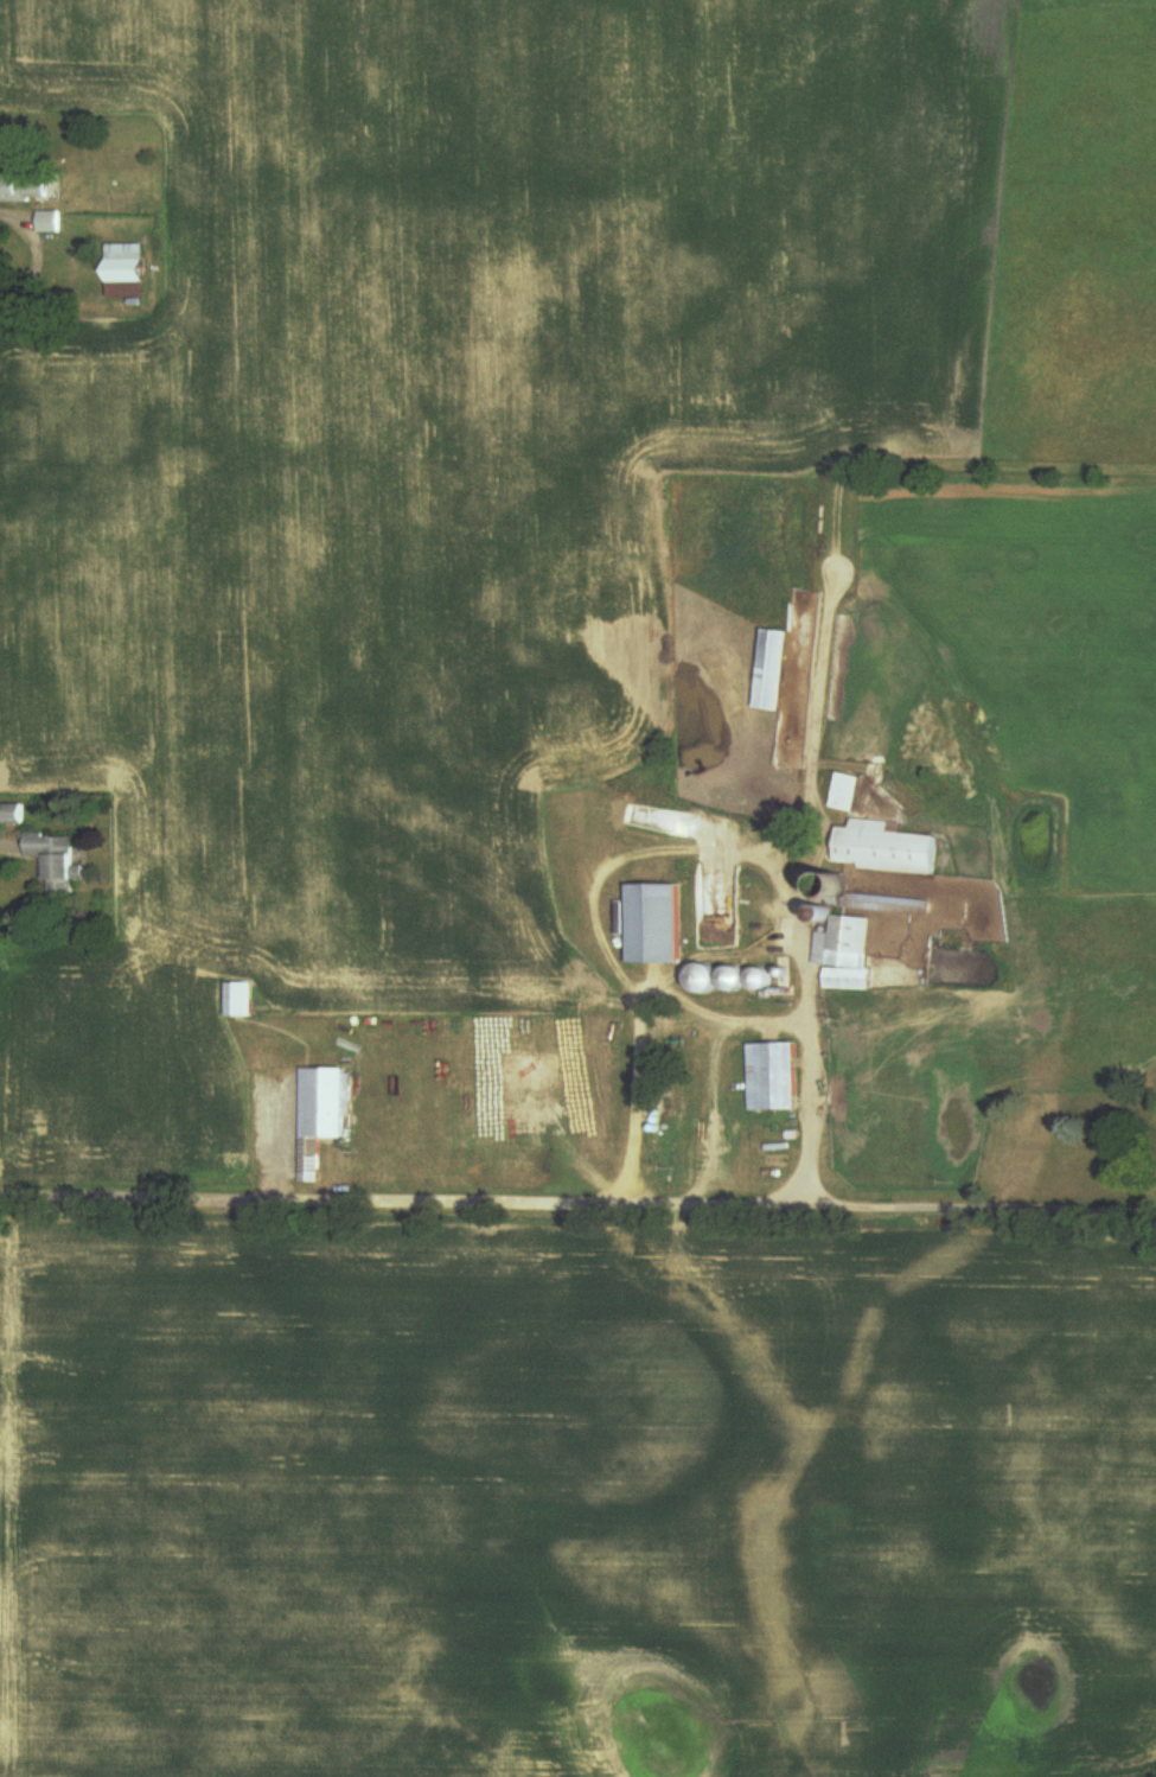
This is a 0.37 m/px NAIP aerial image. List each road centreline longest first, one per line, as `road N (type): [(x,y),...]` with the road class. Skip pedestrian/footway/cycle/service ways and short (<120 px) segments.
road 1 (residential): [(0,1204),(1136,1218)]

